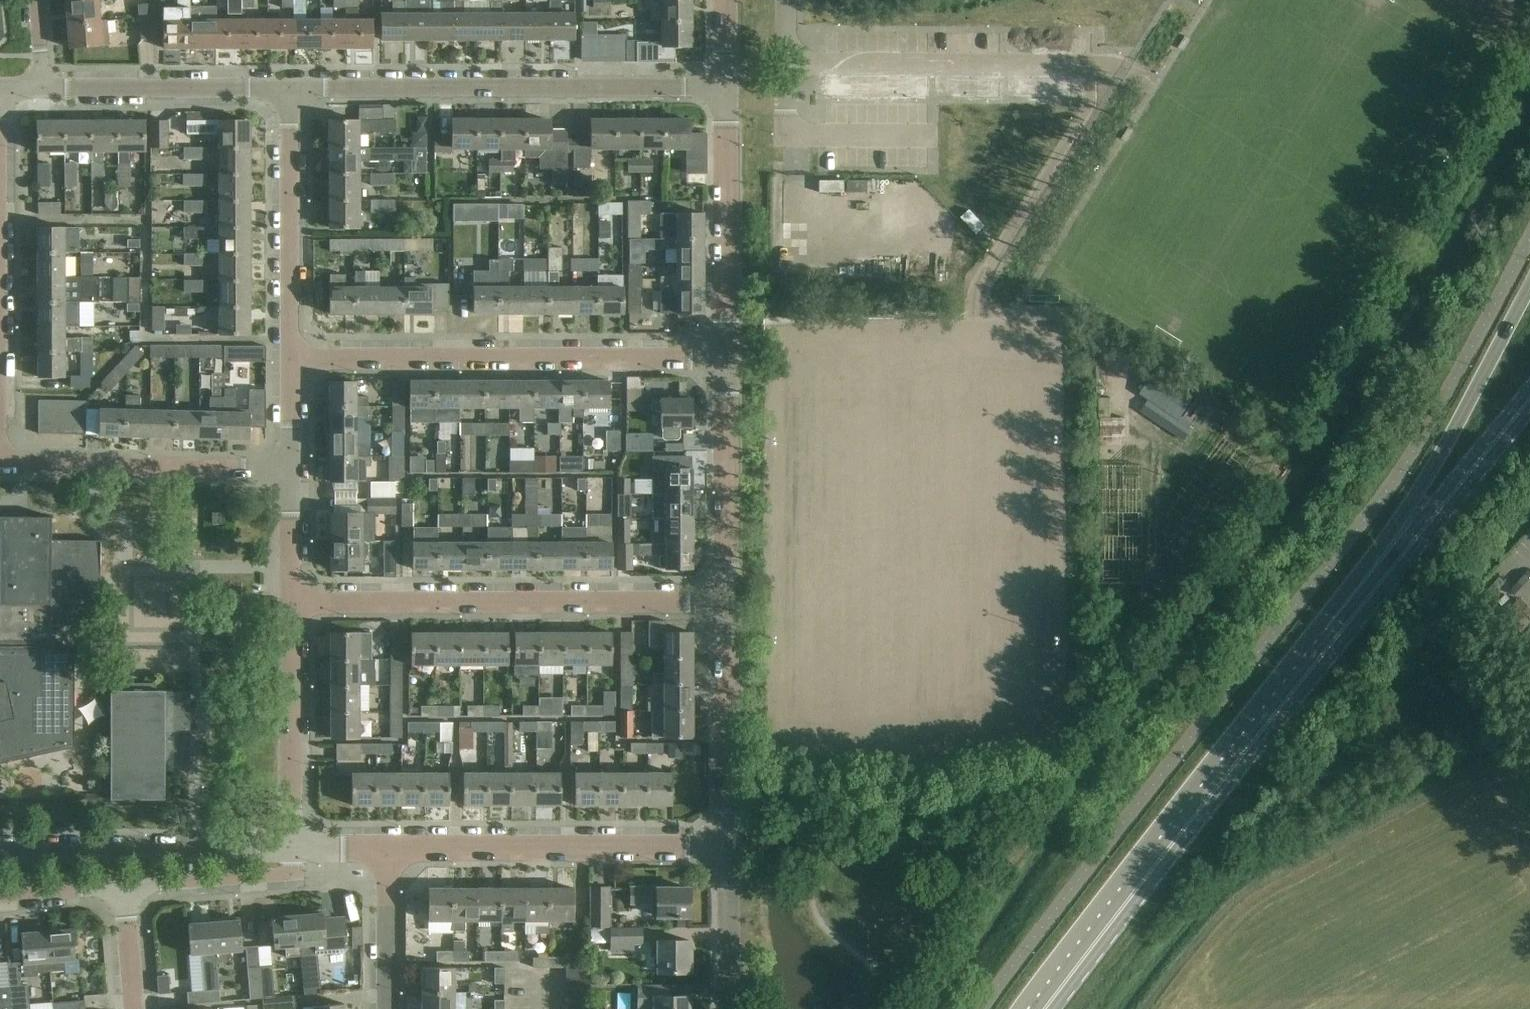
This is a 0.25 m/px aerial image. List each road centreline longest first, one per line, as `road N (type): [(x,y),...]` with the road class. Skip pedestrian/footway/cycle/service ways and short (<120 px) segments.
road 1 (secondary): [(1529,286),(1423,485),(1252,743)]
road 2 (secondary): [(1252,743),(1529,400)]
road 3 (residential): [(725,86),(288,88)]
road 4 (residential): [(292,363),(724,359)]
road 5 (residential): [(296,599),(724,602)]
road 6 (residential): [(385,850),(728,849)]
road 7 (secondary): [(1045,1008),(1252,743)]
road 8 (residential): [(300,849),(0,846)]
road 9 (residential): [(0,460),(293,473)]
road 10 (residential): [(292,363),(288,88)]
road 11 (residential): [(724,359),(725,86)]
road 12 (residential): [(300,849),(296,599)]
road 13 (residential): [(728,849),(724,602)]
road 14 (residential): [(288,88),(44,87)]
road 15 (residential): [(724,602),(724,359)]
road 16 (residential): [(124,890),(284,877),(300,849)]
road 17 (residential): [(729,1008),(728,849)]
road 18 (residential): [(388,1008),(385,850)]
road 19 (residential): [(296,599),(293,473)]
road 20 (residential): [(0,898),(124,890)]

